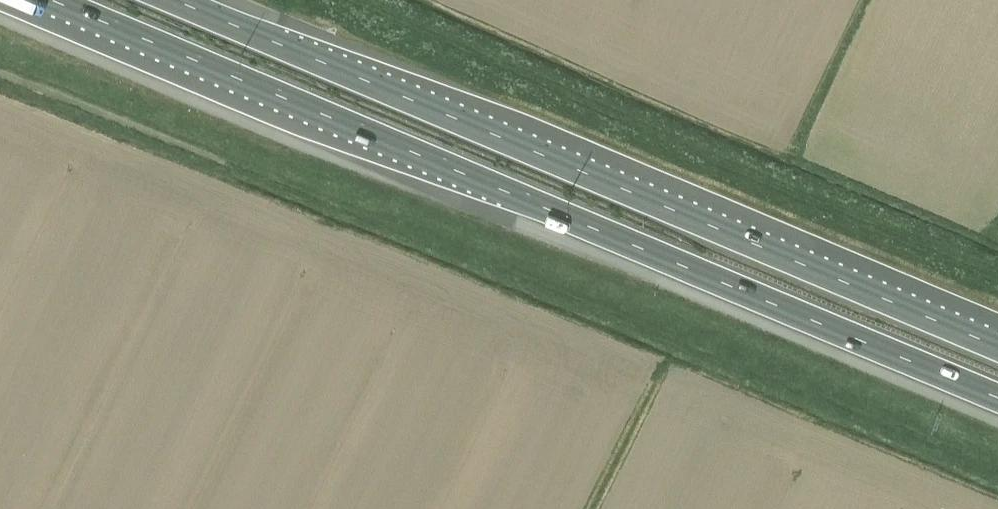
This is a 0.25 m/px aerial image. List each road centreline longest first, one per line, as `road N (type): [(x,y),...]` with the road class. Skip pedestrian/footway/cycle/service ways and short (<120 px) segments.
road 1 (motorway): [(51,0),(997,398)]
road 2 (motorway): [(997,347),(177,0)]

